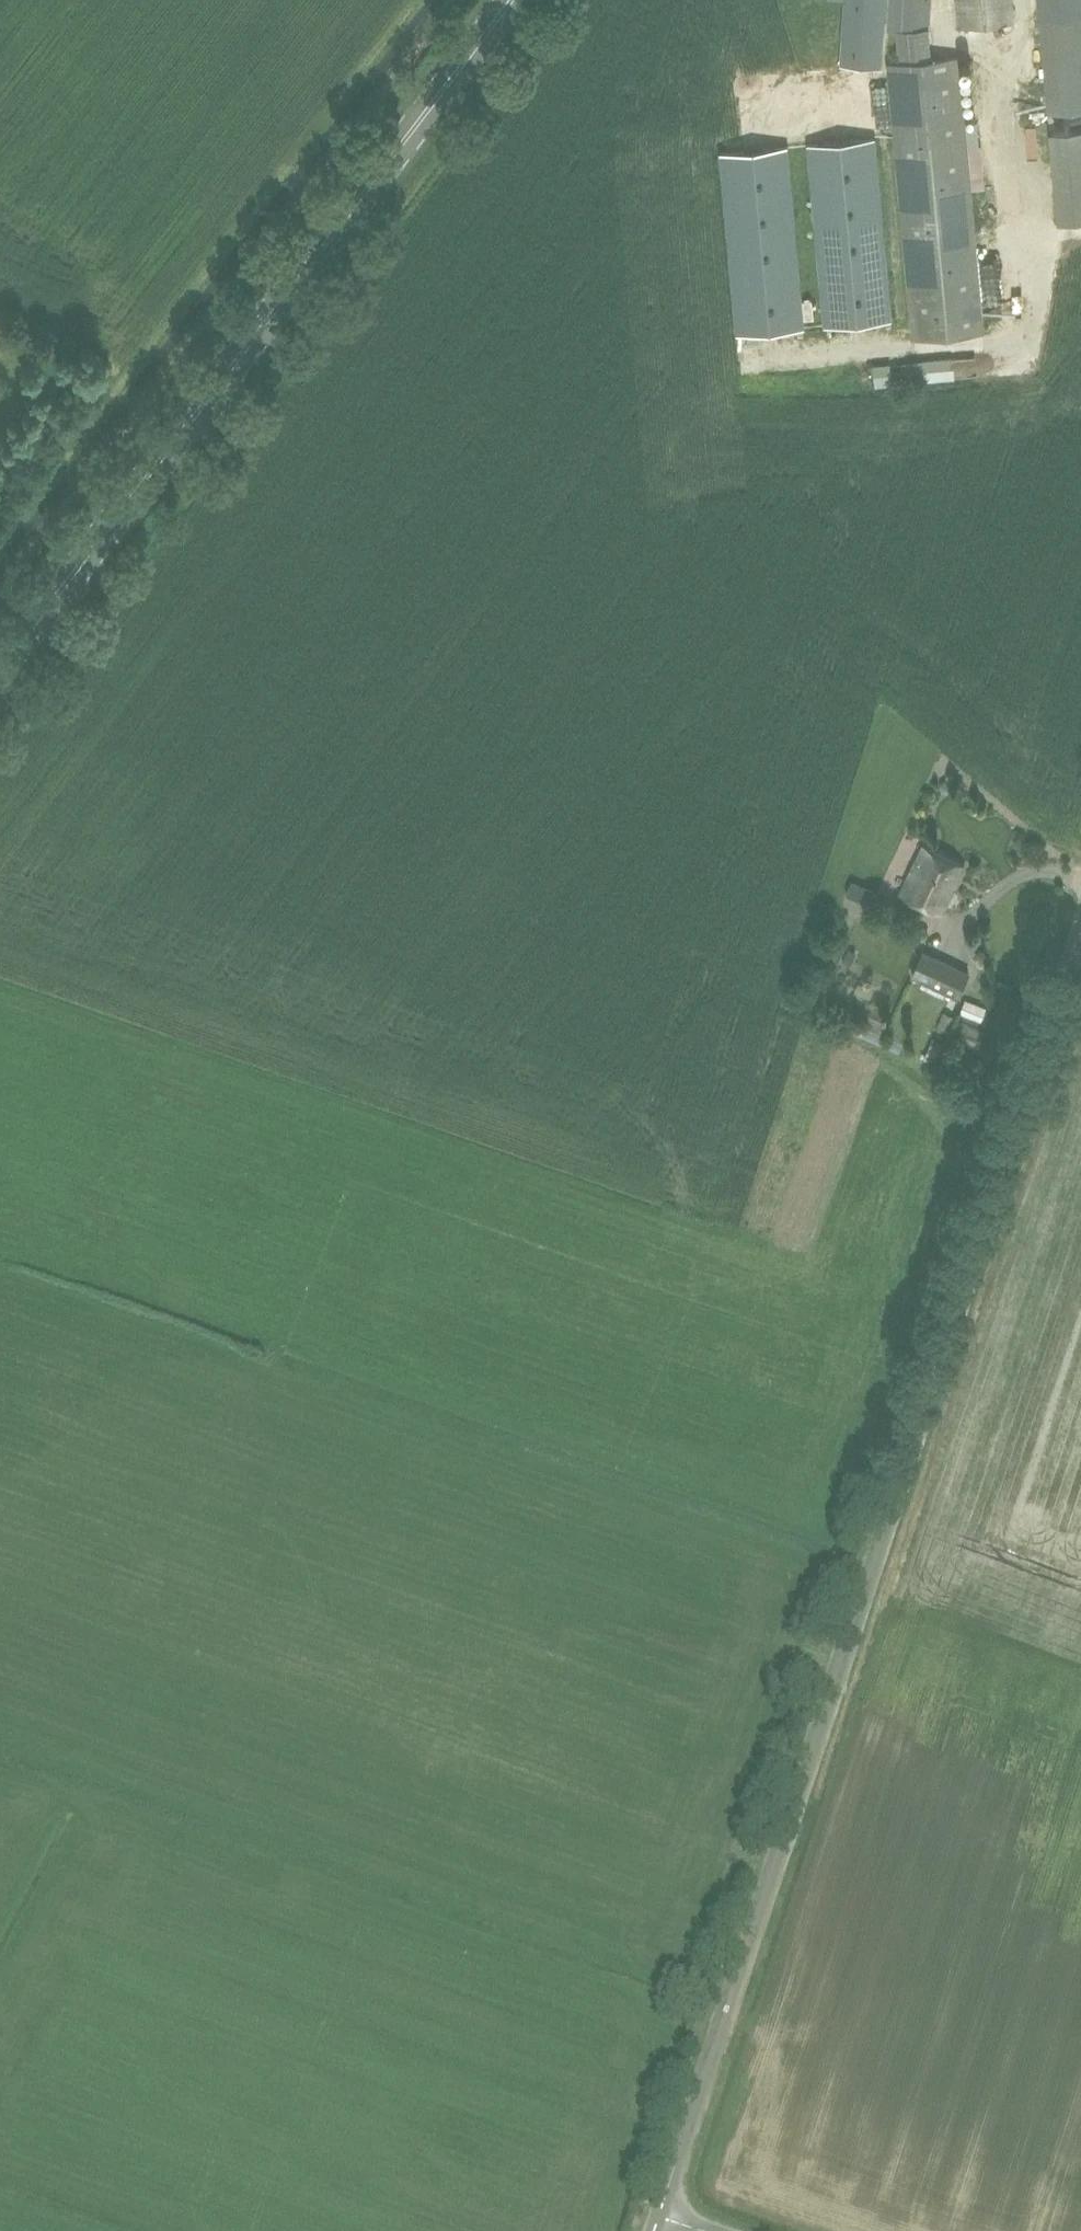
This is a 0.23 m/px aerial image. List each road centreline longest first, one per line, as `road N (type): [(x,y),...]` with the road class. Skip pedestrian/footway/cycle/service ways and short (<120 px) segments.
road 1 (unclassified): [(660,2216),(1080,926)]
road 2 (primary): [(0,670),(511,0)]

